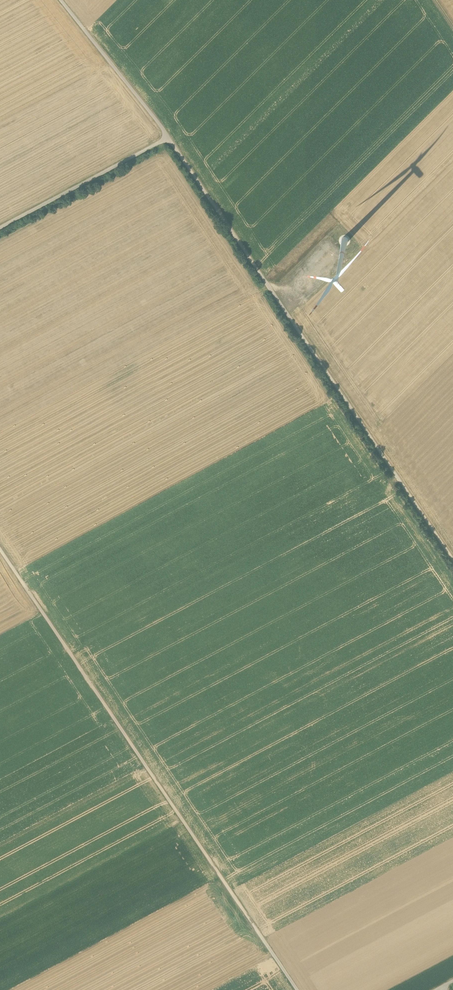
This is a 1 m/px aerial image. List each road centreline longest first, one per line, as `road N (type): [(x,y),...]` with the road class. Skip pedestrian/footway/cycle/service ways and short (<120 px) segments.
road 1 (track): [(0,549),(297,989)]
road 2 (track): [(170,138),(452,561)]
road 3 (track): [(0,228),(170,138)]
road 4 (track): [(65,0),(170,138)]

